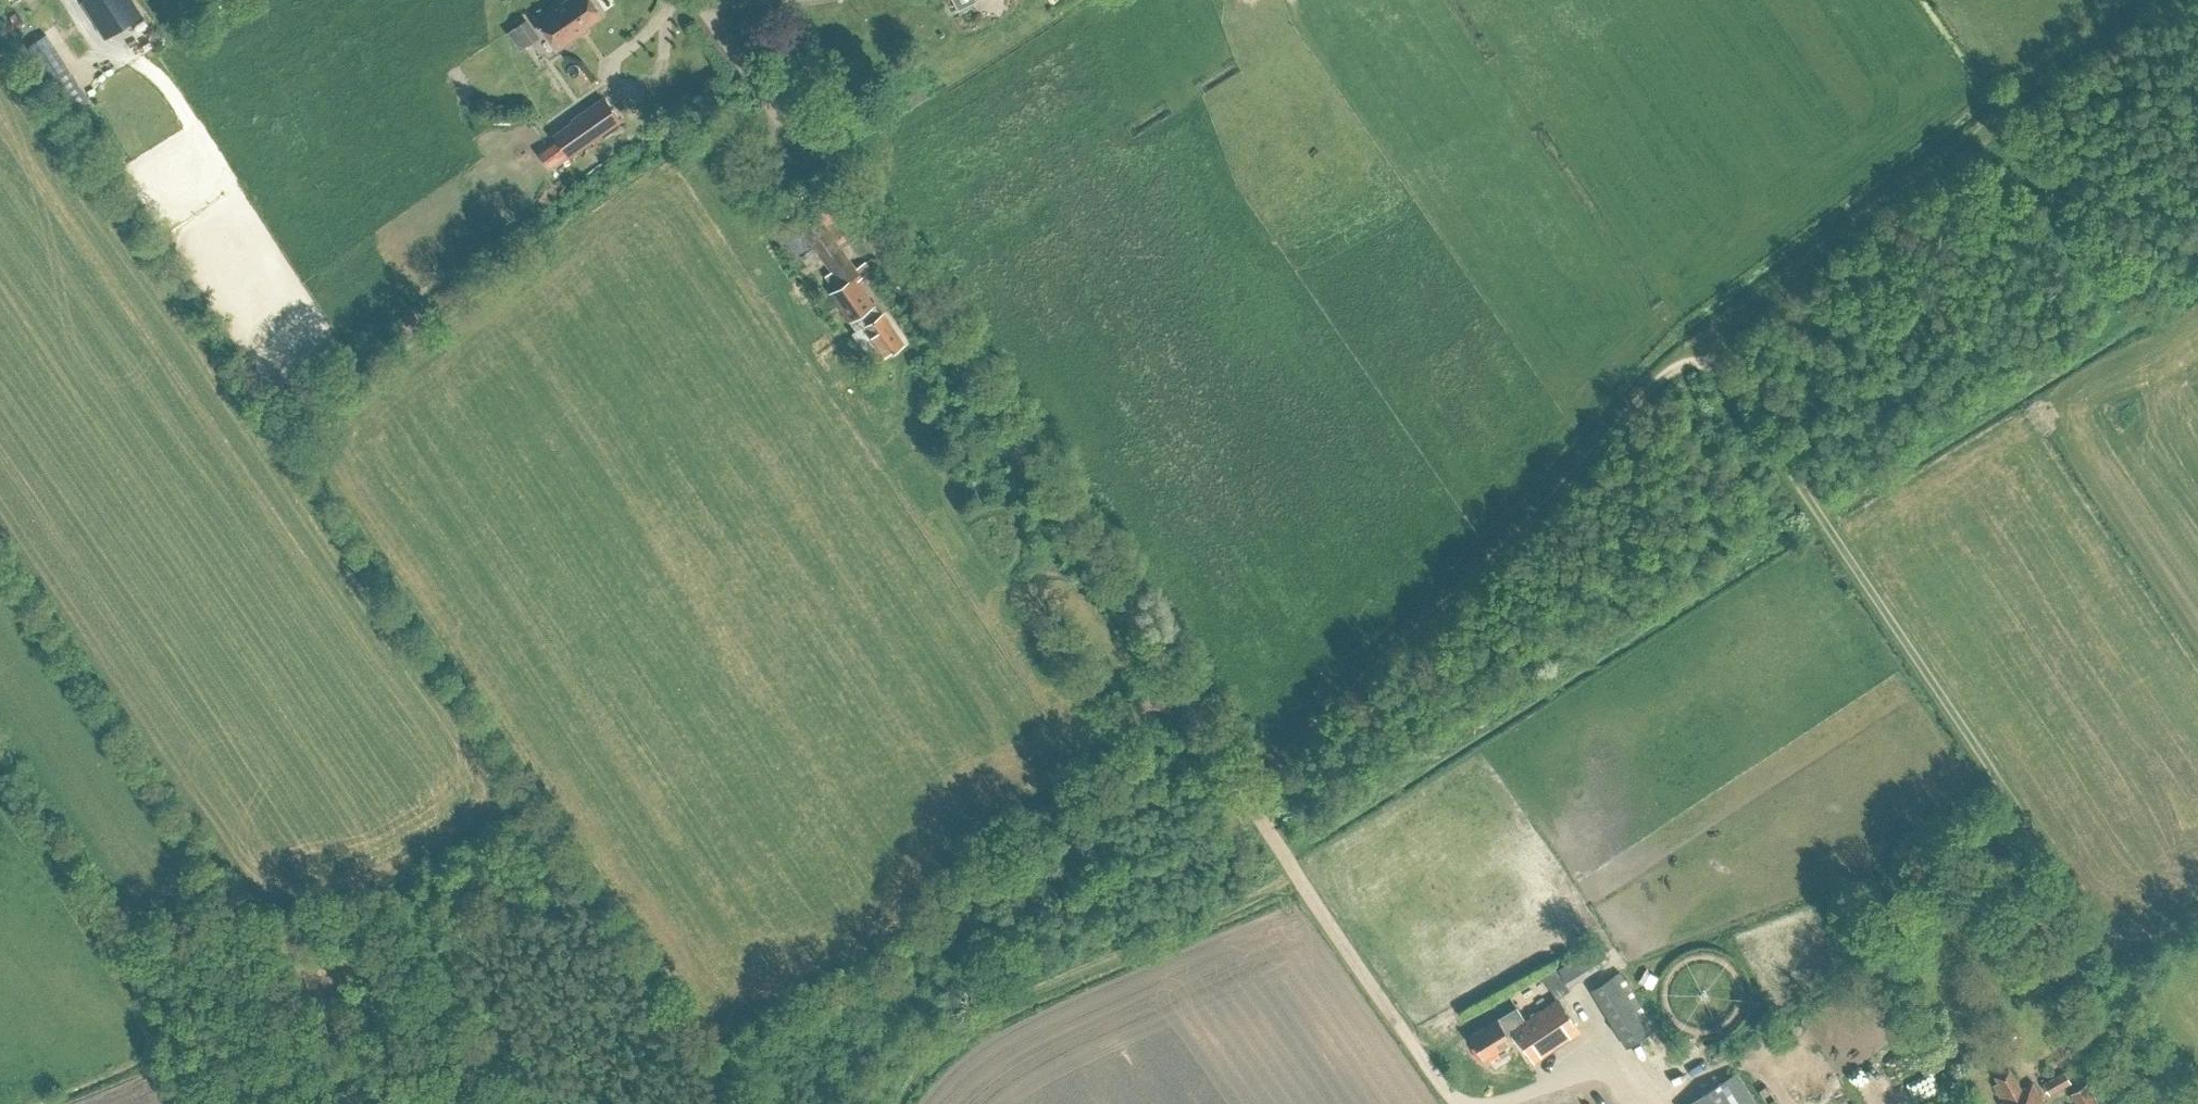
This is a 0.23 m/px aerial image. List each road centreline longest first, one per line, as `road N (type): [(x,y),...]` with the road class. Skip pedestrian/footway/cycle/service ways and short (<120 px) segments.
road 1 (unclassified): [(1238,780),(903,277),(696,0)]
road 2 (track): [(1692,357),(2163,0)]

